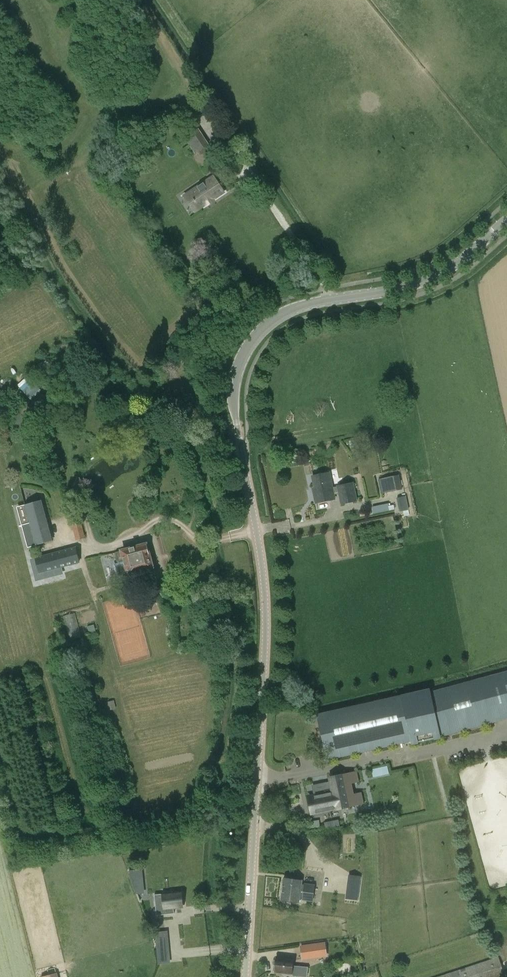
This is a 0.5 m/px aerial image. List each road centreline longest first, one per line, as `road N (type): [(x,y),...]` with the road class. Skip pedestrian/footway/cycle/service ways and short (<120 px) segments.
road 1 (tertiary): [(245,976),(265,610),(235,414),(239,367),(292,312),(442,274),(506,219)]

